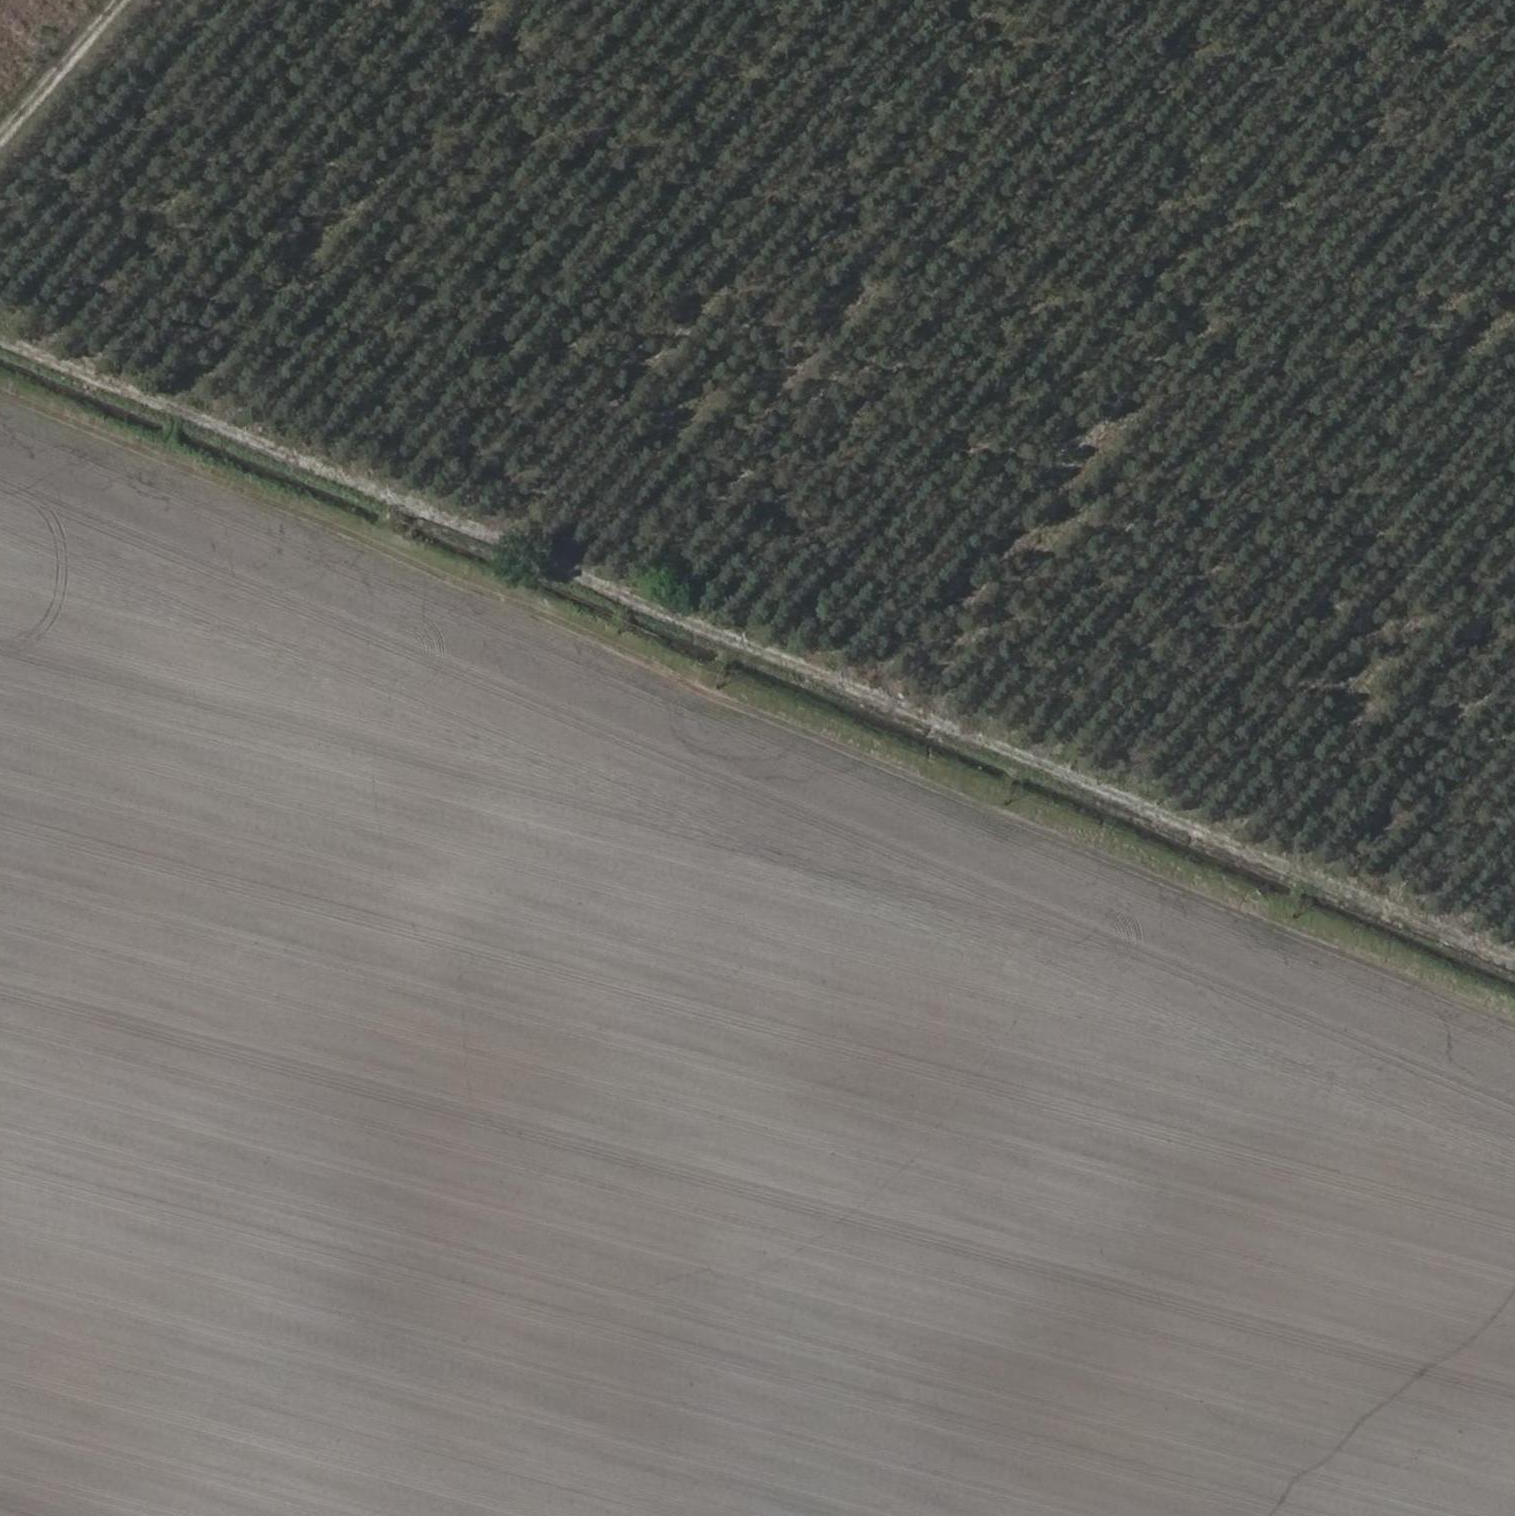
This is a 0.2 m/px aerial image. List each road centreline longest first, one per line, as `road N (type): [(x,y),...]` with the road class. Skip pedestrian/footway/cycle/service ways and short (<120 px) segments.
road 1 (track): [(0,138),(119,0)]

